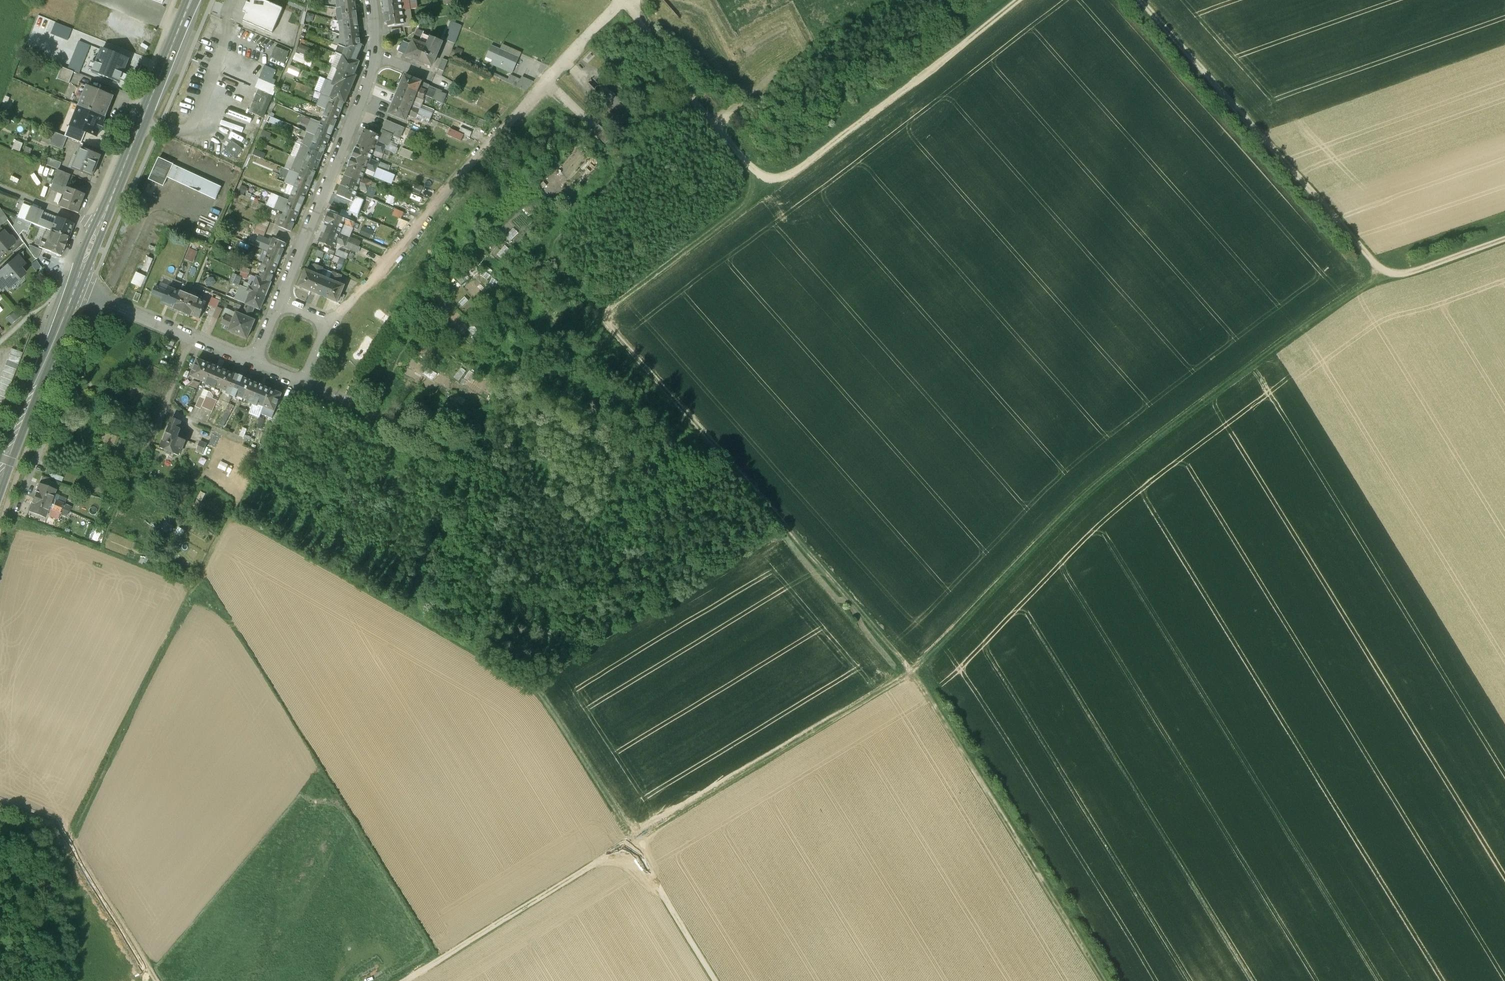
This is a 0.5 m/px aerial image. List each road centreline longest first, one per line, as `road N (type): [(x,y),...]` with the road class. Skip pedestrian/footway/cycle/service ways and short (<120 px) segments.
road 1 (track): [(1379,270),(1085,494),(912,669),(402,980)]
road 2 (track): [(1103,980),(912,669),(551,265),(558,238),(705,97)]
road 3 (track): [(635,0),(794,207),(1082,0)]
road 4 (track): [(1142,0),(1379,270),(1412,272),(1504,240)]
road 5 (track): [(419,608),(533,679),(565,720),(717,980)]
road 6 (track): [(324,325),(630,0)]
road 7 (track): [(70,842),(234,514)]
road 8 (primary): [(75,288),(192,0)]
road 9 (residential): [(279,301),(361,102),(373,54)]
road 10 (track): [(157,980),(70,842),(0,816)]
road 11 (primary): [(0,473),(75,288)]
road 12 (residential): [(305,382),(466,444)]
road 13 (residential): [(75,288),(191,339)]

